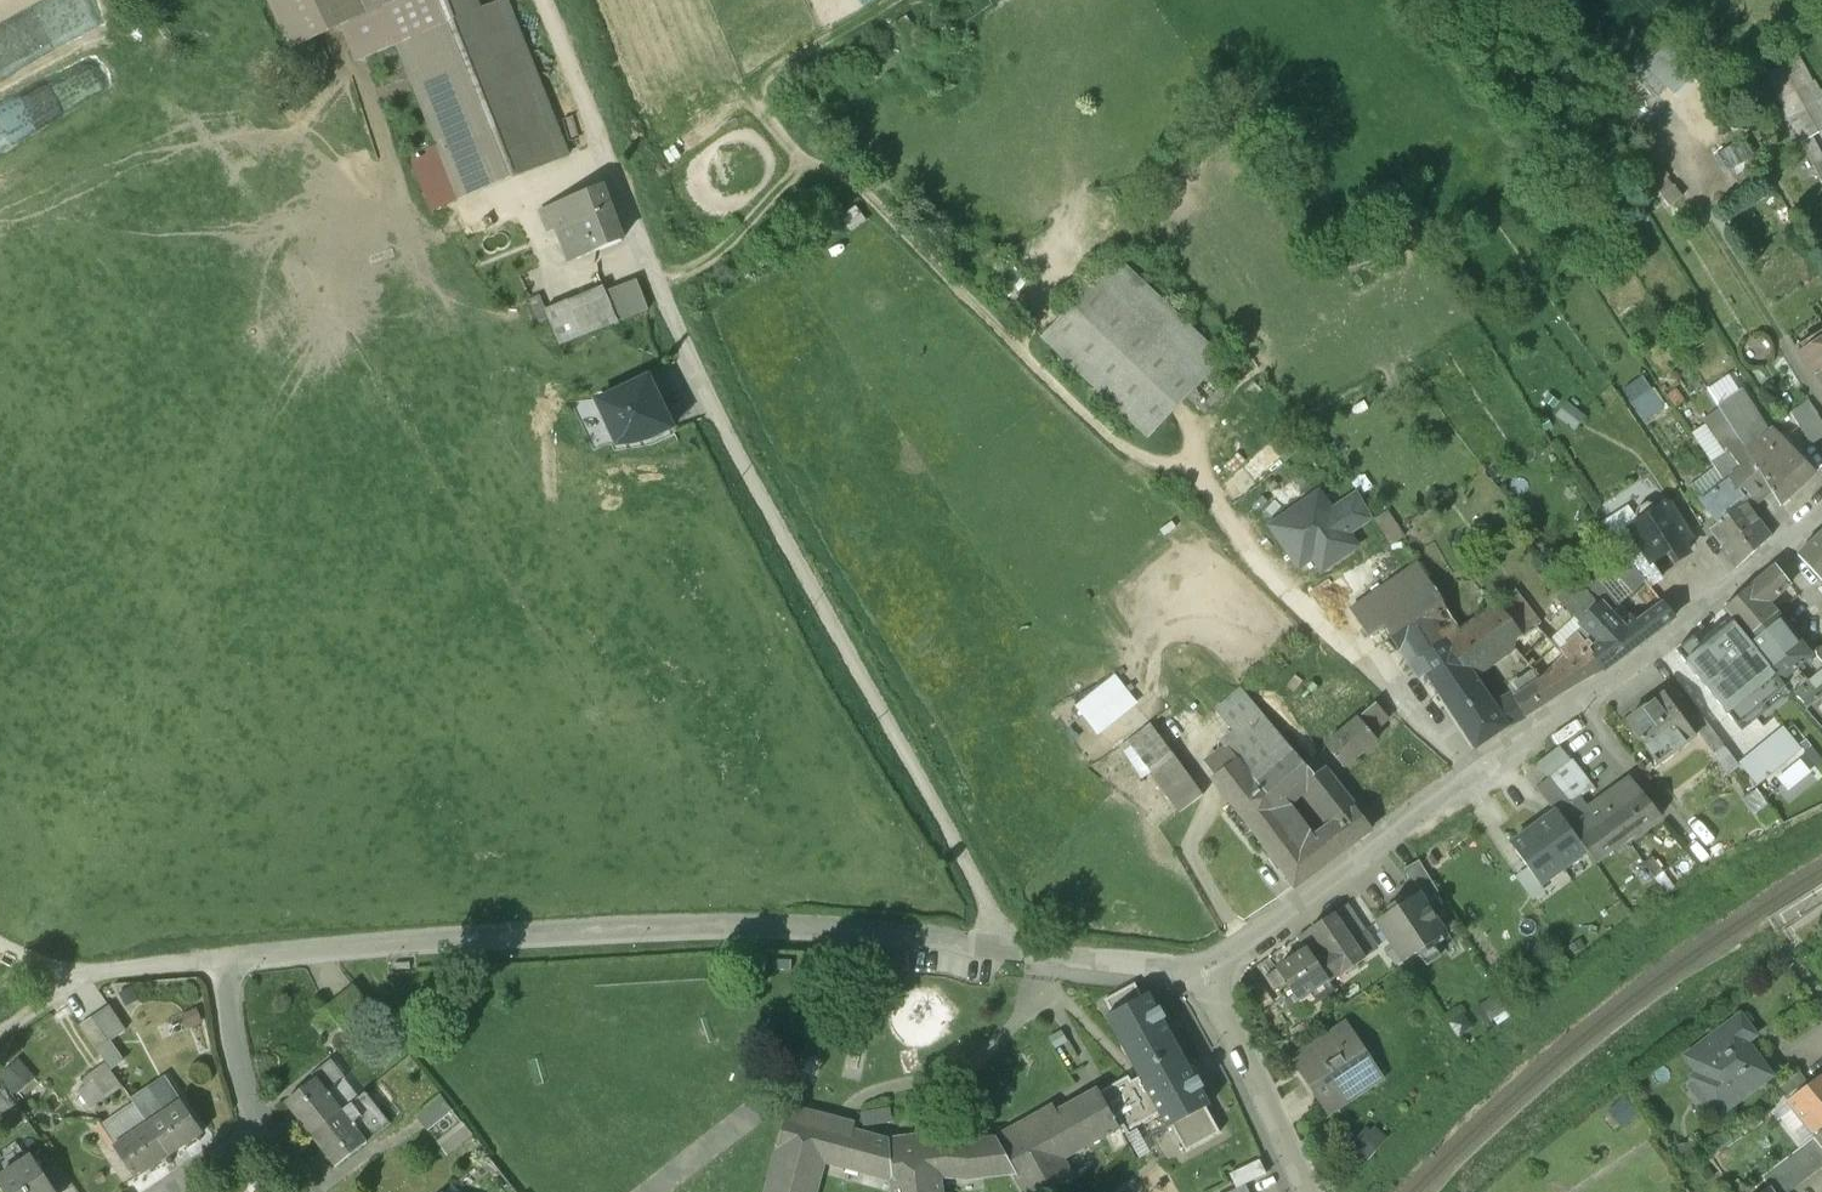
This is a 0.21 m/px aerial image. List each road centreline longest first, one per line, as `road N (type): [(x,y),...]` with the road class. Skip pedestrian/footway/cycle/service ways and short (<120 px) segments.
road 1 (residential): [(1008,947),(703,378),(536,0)]
road 2 (residential): [(1008,947),(808,933),(638,935),(230,964)]
road 3 (residential): [(1821,499),(1636,661),(1473,772)]
road 4 (residential): [(1473,772),(1200,972)]
road 5 (residential): [(230,964),(87,990),(0,1053)]
road 6 (residential): [(1200,972),(1307,1191)]
road 7 (residential): [(1200,972),(1008,947)]
road 8 (residential): [(1473,772),(1369,644)]
road 9 (residential): [(230,964),(238,1034),(262,1120)]
road 10 (residential): [(154,1191),(262,1120)]

